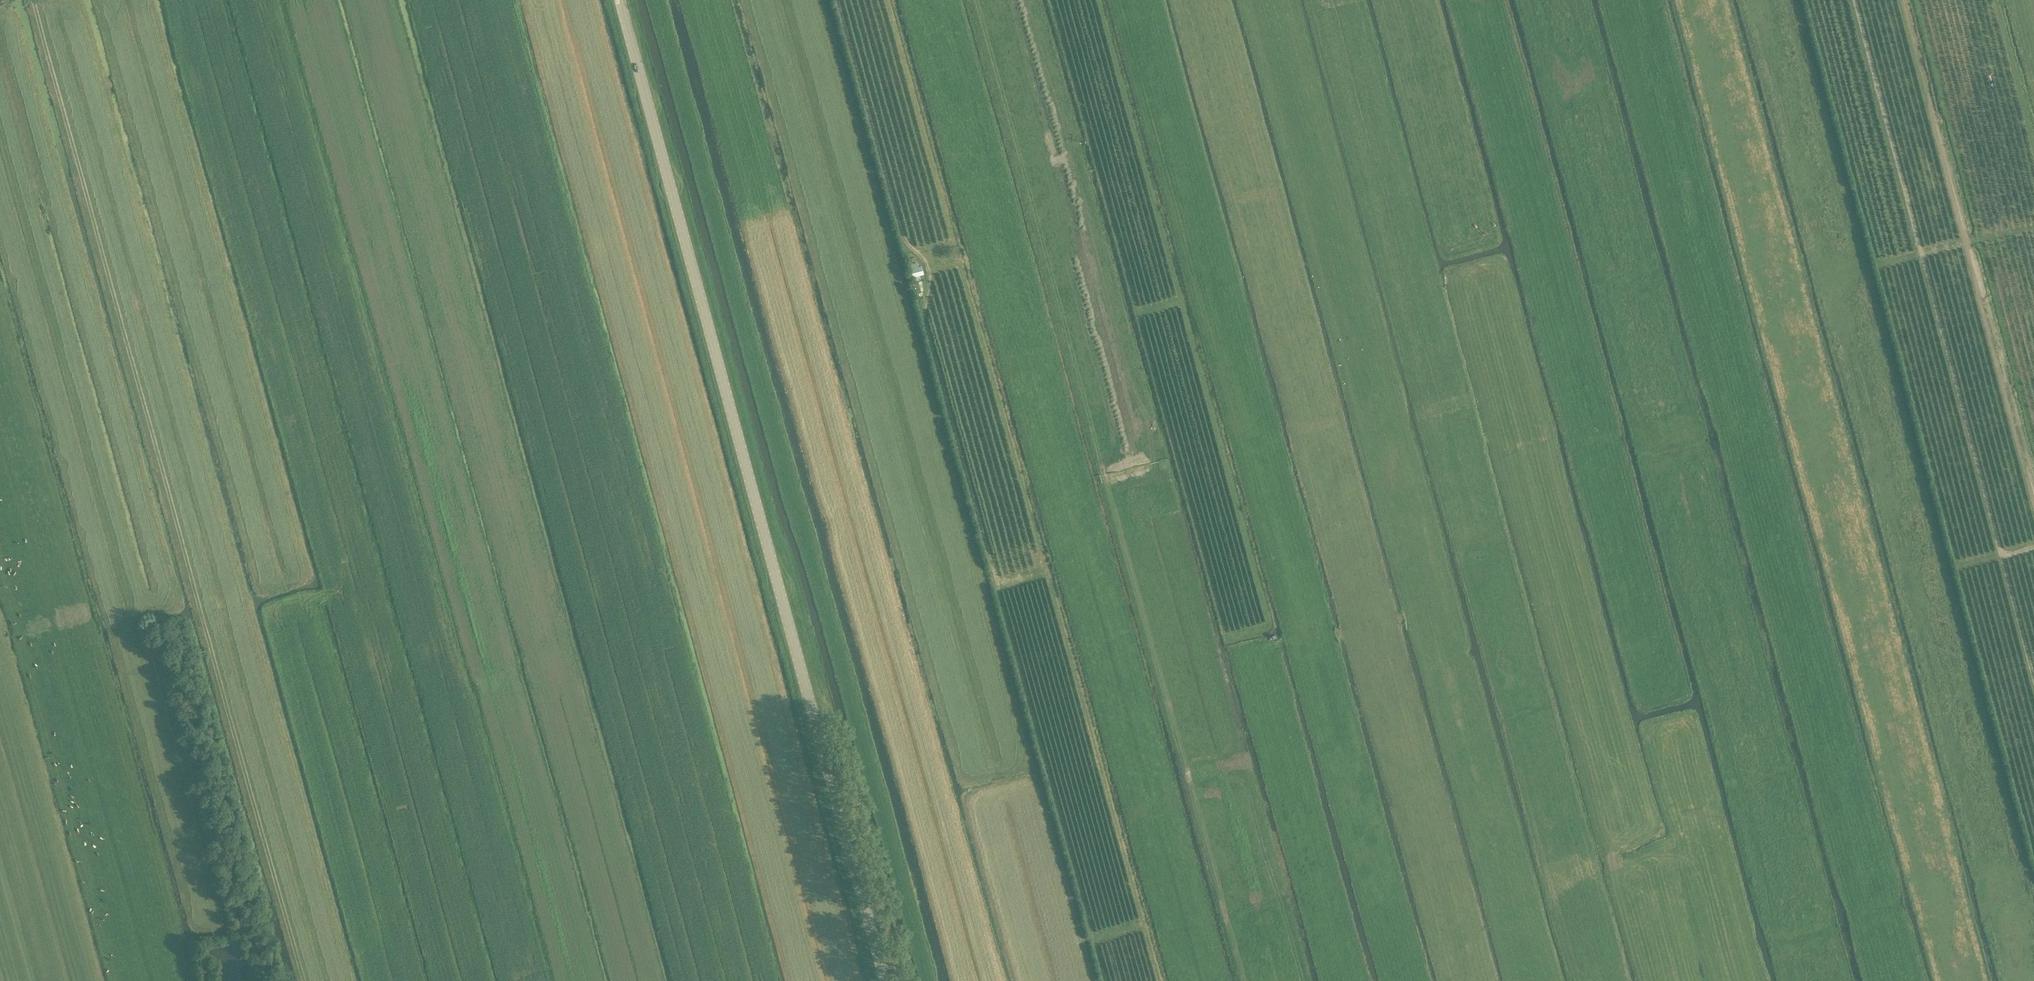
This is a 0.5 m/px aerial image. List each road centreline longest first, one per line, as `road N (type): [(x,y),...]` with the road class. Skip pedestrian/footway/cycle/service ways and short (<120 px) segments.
road 1 (track): [(33,0),(306,980)]
road 2 (tertiary): [(884,980),(619,0)]

